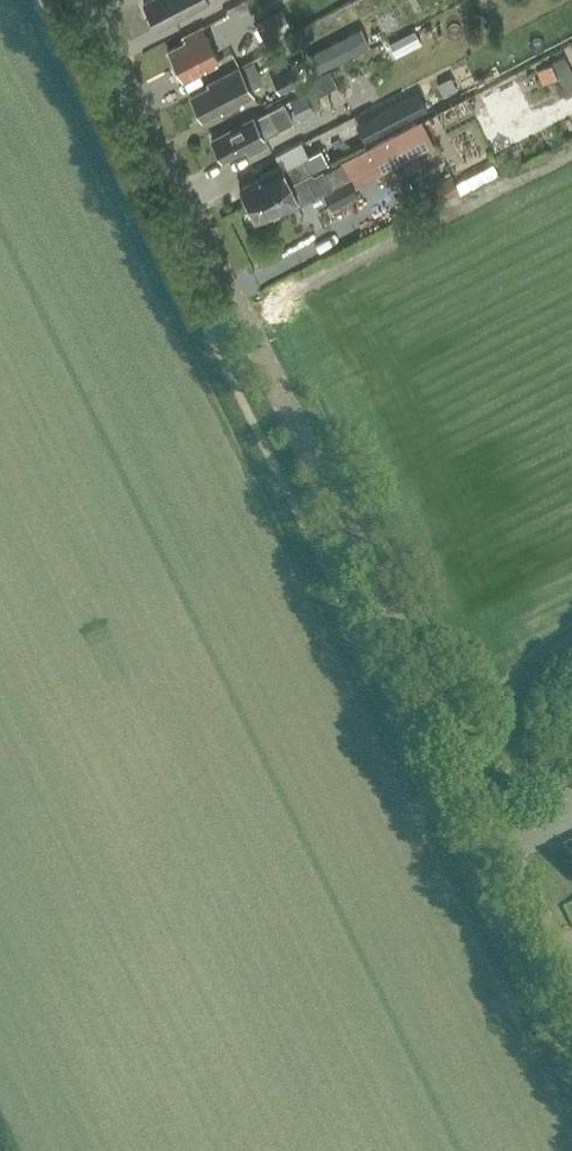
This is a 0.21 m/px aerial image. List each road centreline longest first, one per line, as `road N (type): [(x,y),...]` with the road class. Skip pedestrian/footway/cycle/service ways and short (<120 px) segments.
road 1 (tertiary): [(571,997),(76,0)]

